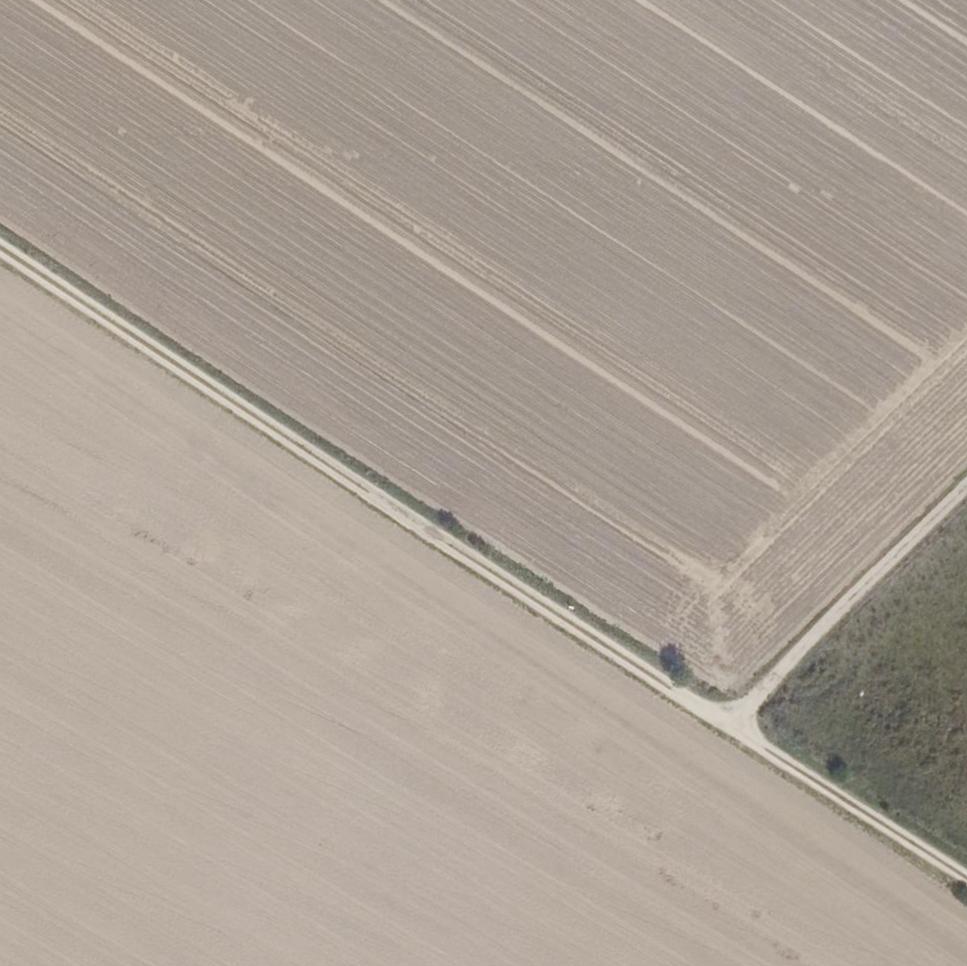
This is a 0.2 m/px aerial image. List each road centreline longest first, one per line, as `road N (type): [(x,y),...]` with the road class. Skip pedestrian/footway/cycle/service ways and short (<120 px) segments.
road 1 (track): [(724,722),(0,247)]
road 2 (track): [(724,722),(966,492)]
road 3 (track): [(724,722),(966,880)]

